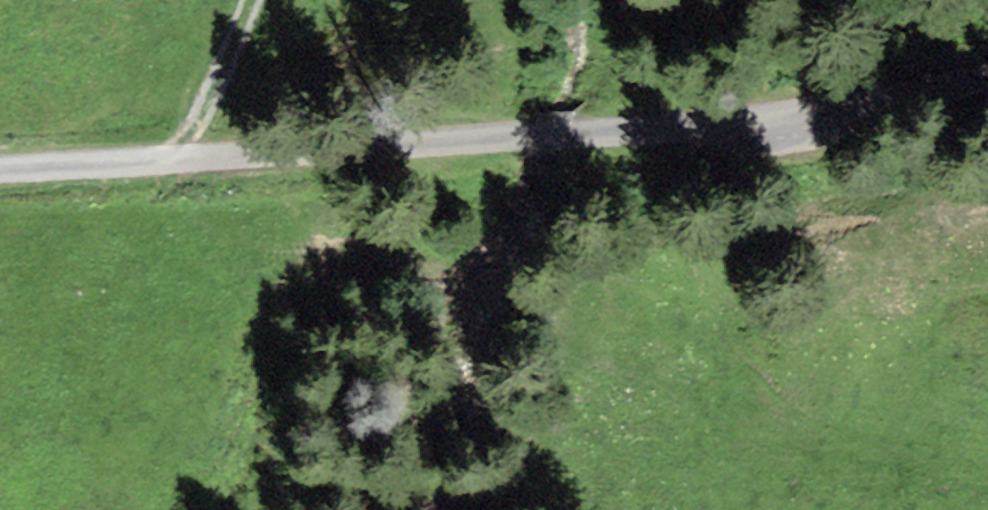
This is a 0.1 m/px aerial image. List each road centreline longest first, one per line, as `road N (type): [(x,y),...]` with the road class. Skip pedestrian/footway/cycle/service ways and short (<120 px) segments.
road 1 (unclassified): [(0,171),(784,120),(987,80)]
road 2 (track): [(253,0),(174,160)]
road 3 (track): [(649,132),(684,72),(752,0)]

